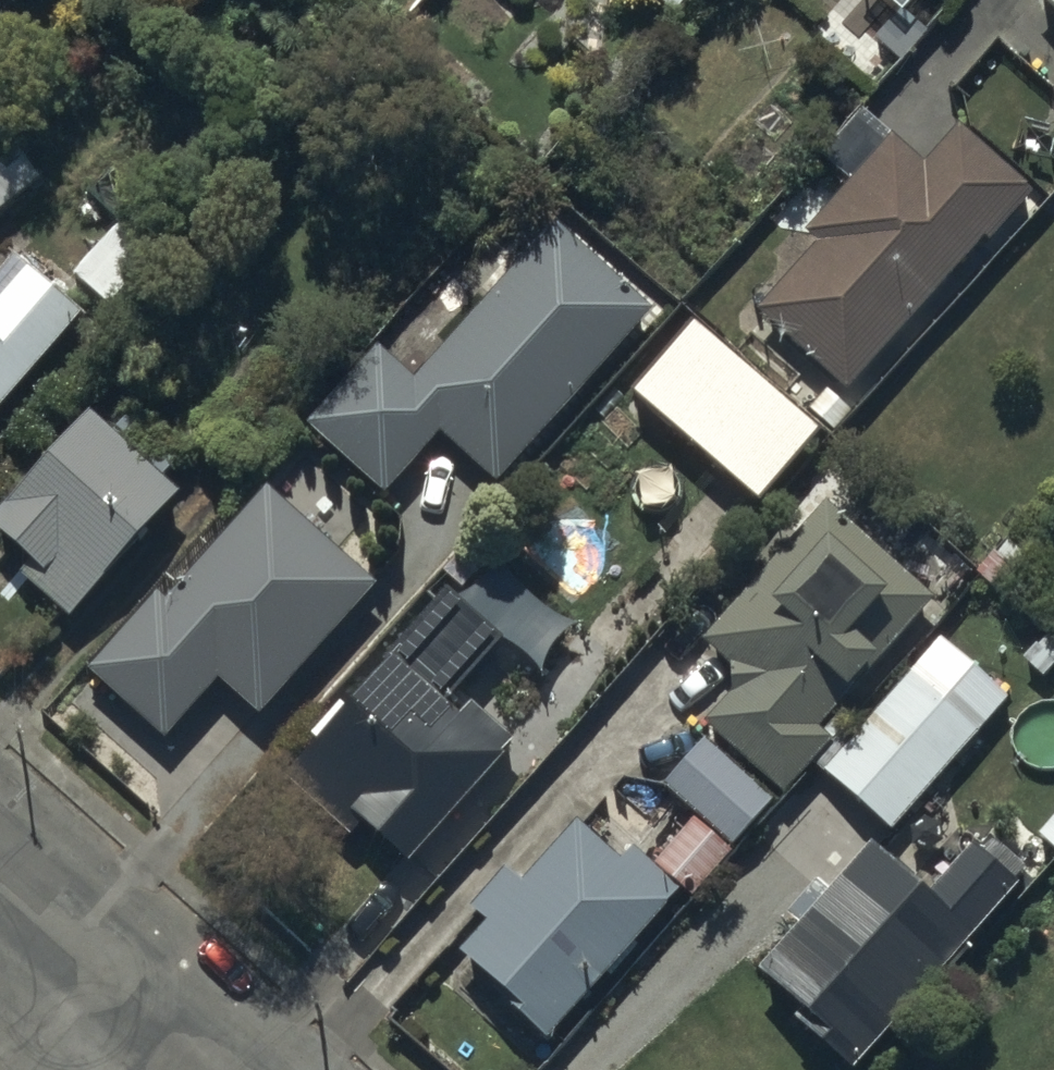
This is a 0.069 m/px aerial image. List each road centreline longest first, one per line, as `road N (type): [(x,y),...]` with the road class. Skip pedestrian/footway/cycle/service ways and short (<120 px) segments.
road 1 (residential): [(112,969),(0,868)]
road 2 (residential): [(224,1069),(112,969)]
road 3 (residential): [(112,969),(21,1069)]

